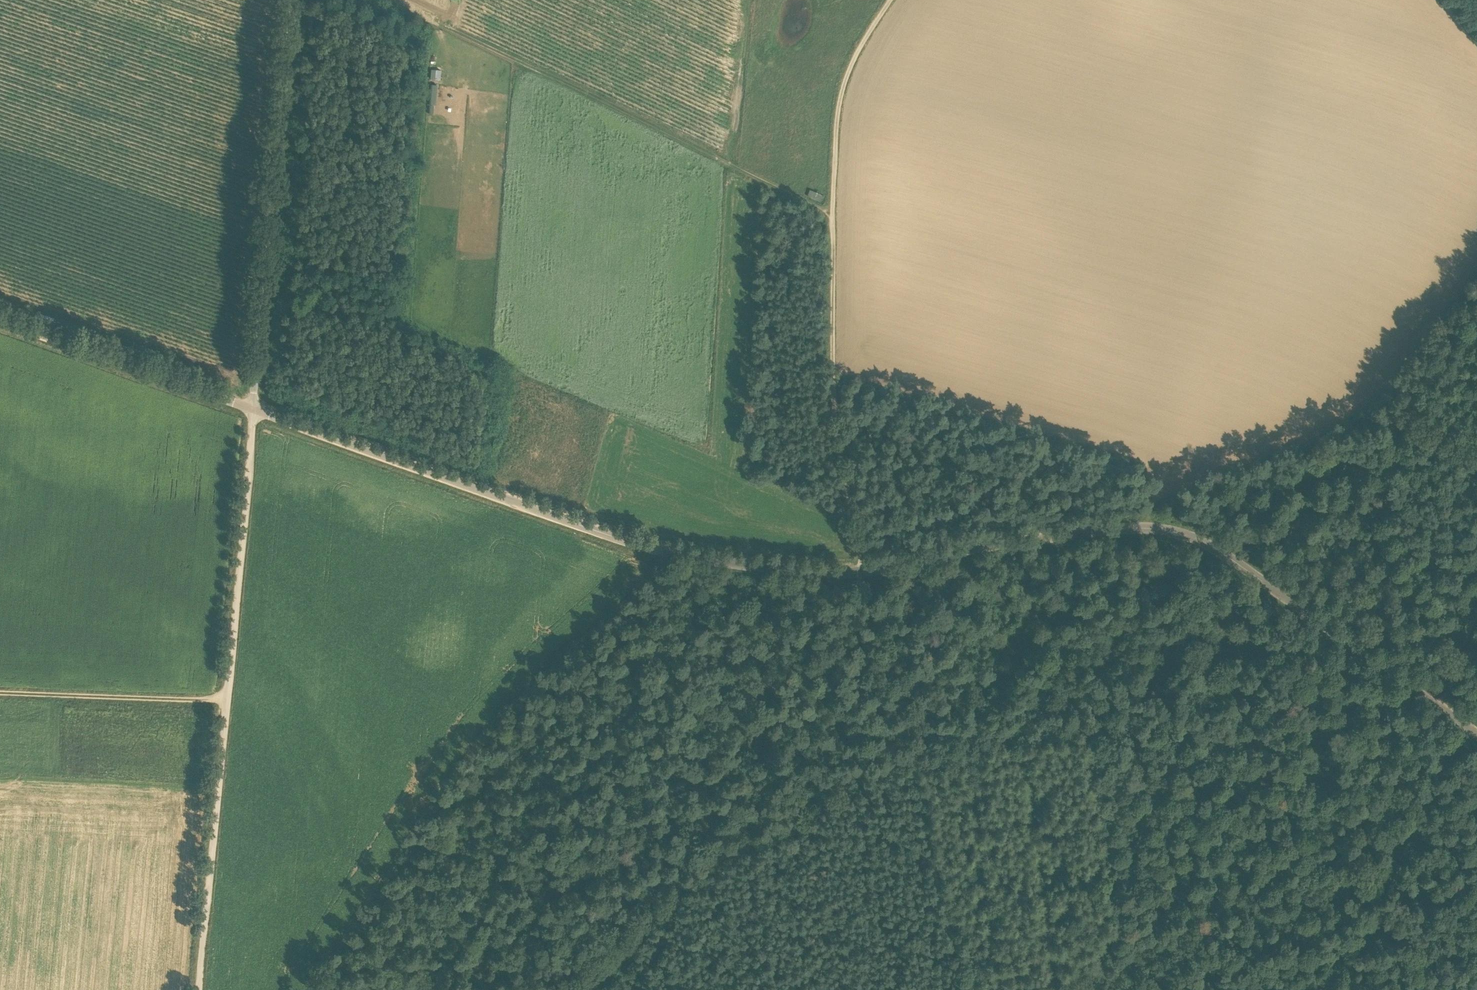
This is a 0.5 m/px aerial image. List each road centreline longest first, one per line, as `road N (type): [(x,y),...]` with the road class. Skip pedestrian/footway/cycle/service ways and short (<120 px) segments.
road 1 (tertiary): [(1476,734),(1204,539),(1172,526),(1117,520),(870,569),(772,566),(669,549),(252,414)]
road 2 (track): [(874,568),(840,431),(833,215),(844,78),(891,0)]
road 3 (track): [(252,414),(198,989)]
road 4 (track): [(392,0),(833,215)]
road 5 (unclassified): [(252,414),(292,0)]
road 6 (tertiary): [(252,414),(0,318)]
road 7 (track): [(268,256),(500,362)]
road 8 (track): [(227,695),(0,689)]
road 9 (track): [(1438,691),(1358,850)]
road 10 (track): [(1358,850),(1322,989)]

